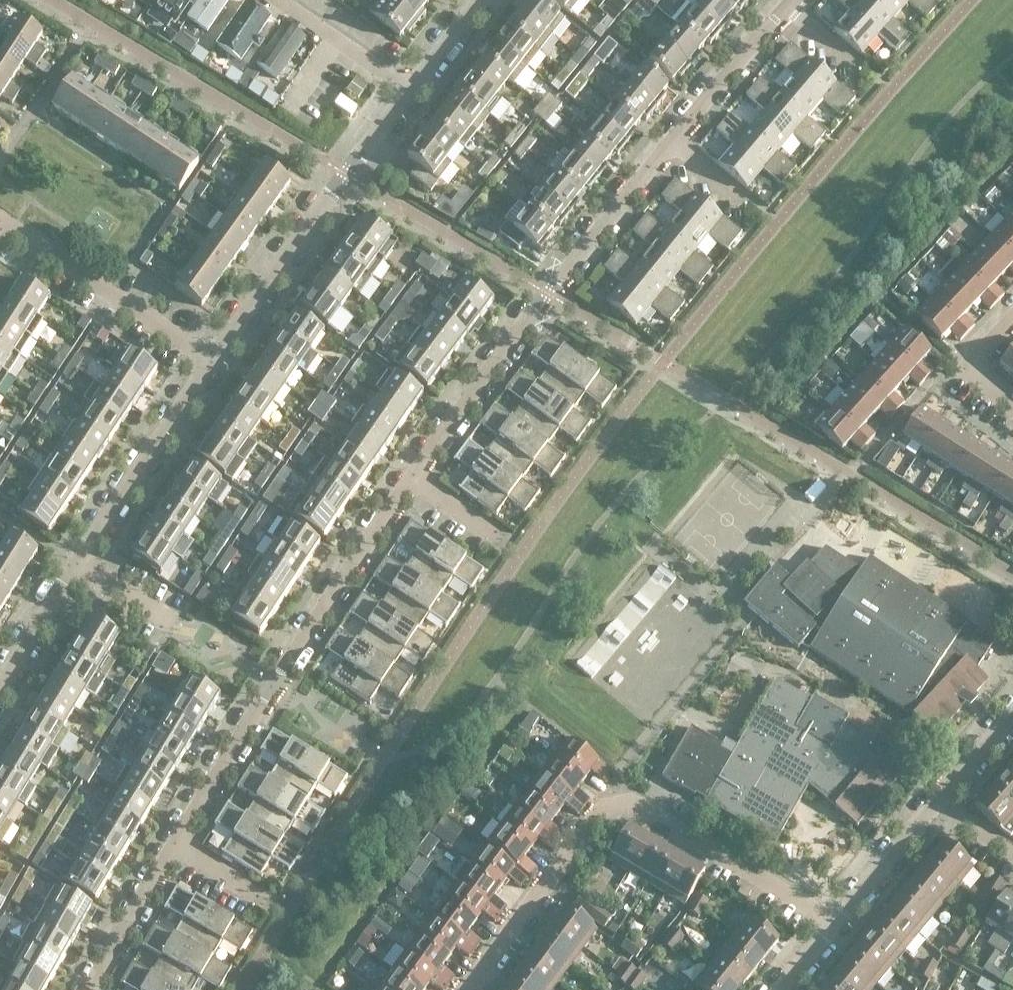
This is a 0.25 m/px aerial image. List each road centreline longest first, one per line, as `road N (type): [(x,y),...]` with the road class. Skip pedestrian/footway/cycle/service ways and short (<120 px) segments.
road 1 (residential): [(92,989),(265,687),(531,311),(795,0)]
road 2 (residential): [(468,989),(594,815),(616,806),(635,803),(832,925)]
road 3 (residential): [(204,374),(409,89)]
road 4 (residential): [(0,245),(204,374)]
road 5 (residential): [(76,563),(204,374)]
road 6 (residential): [(937,802),(832,925)]
road 7 (residential): [(409,89),(280,0)]
road 8 (residential): [(0,693),(76,563)]

